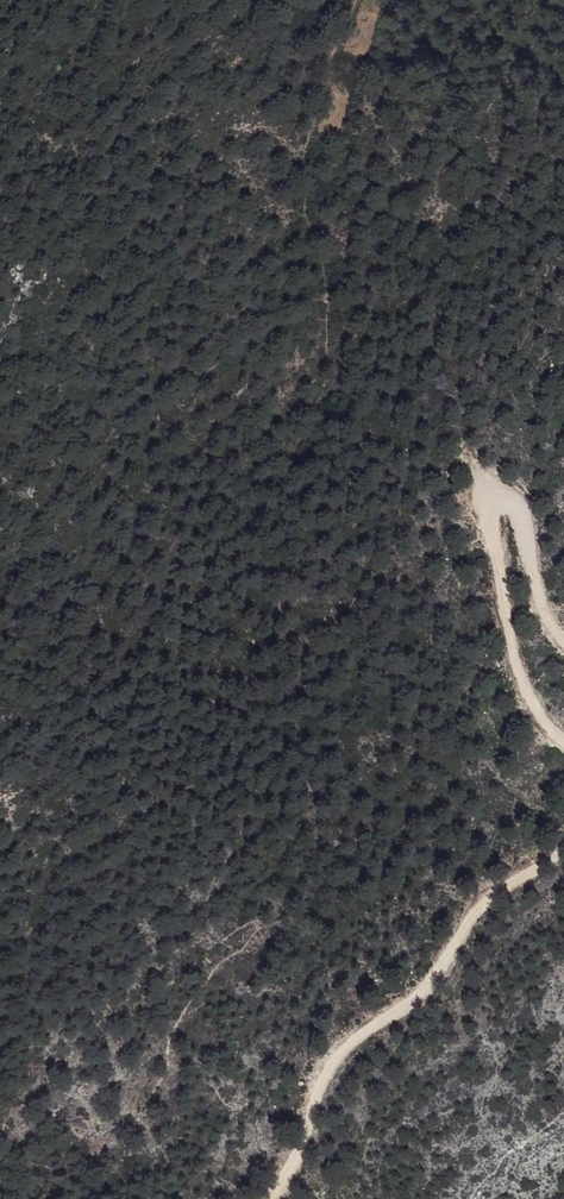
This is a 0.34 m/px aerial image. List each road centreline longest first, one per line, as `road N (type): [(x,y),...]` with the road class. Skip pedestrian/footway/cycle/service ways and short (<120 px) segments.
road 1 (track): [(265,1198),(334,1067),(369,1028),(427,989),(497,891),(563,851)]
road 2 (track): [(563,741),(524,688),(504,609),(494,490),(510,489),(521,510),(540,598),(563,647)]
road 3 (track): [(354,0),(324,68),(312,129),(309,202),(329,289),(330,337)]

